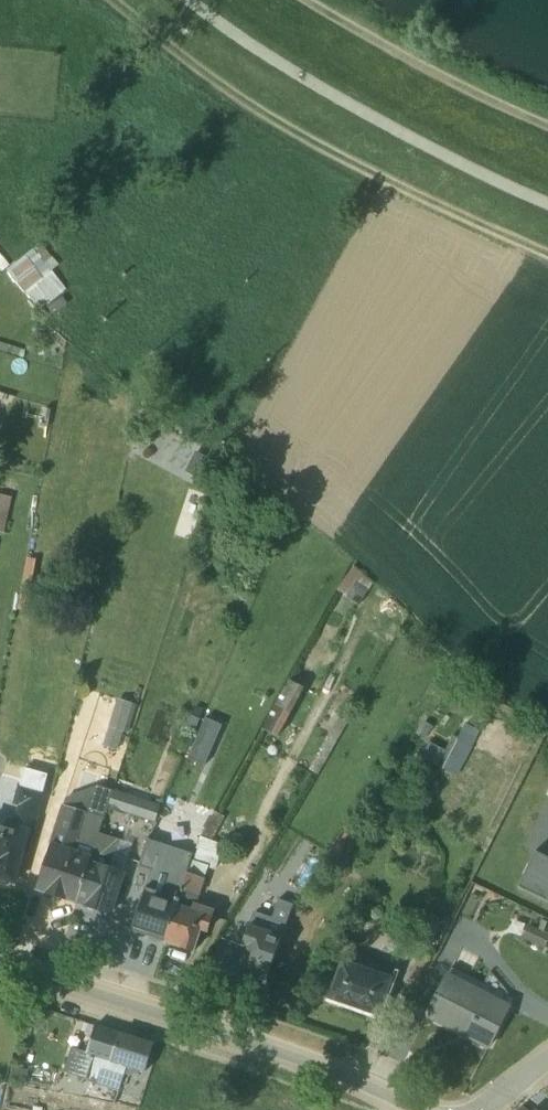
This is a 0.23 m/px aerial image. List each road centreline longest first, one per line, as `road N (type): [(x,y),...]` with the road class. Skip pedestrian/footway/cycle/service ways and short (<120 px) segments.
road 1 (track): [(111,0),(223,86),(312,139),(547,254)]
road 2 (secondary): [(0,963),(278,1052),(411,1109)]

